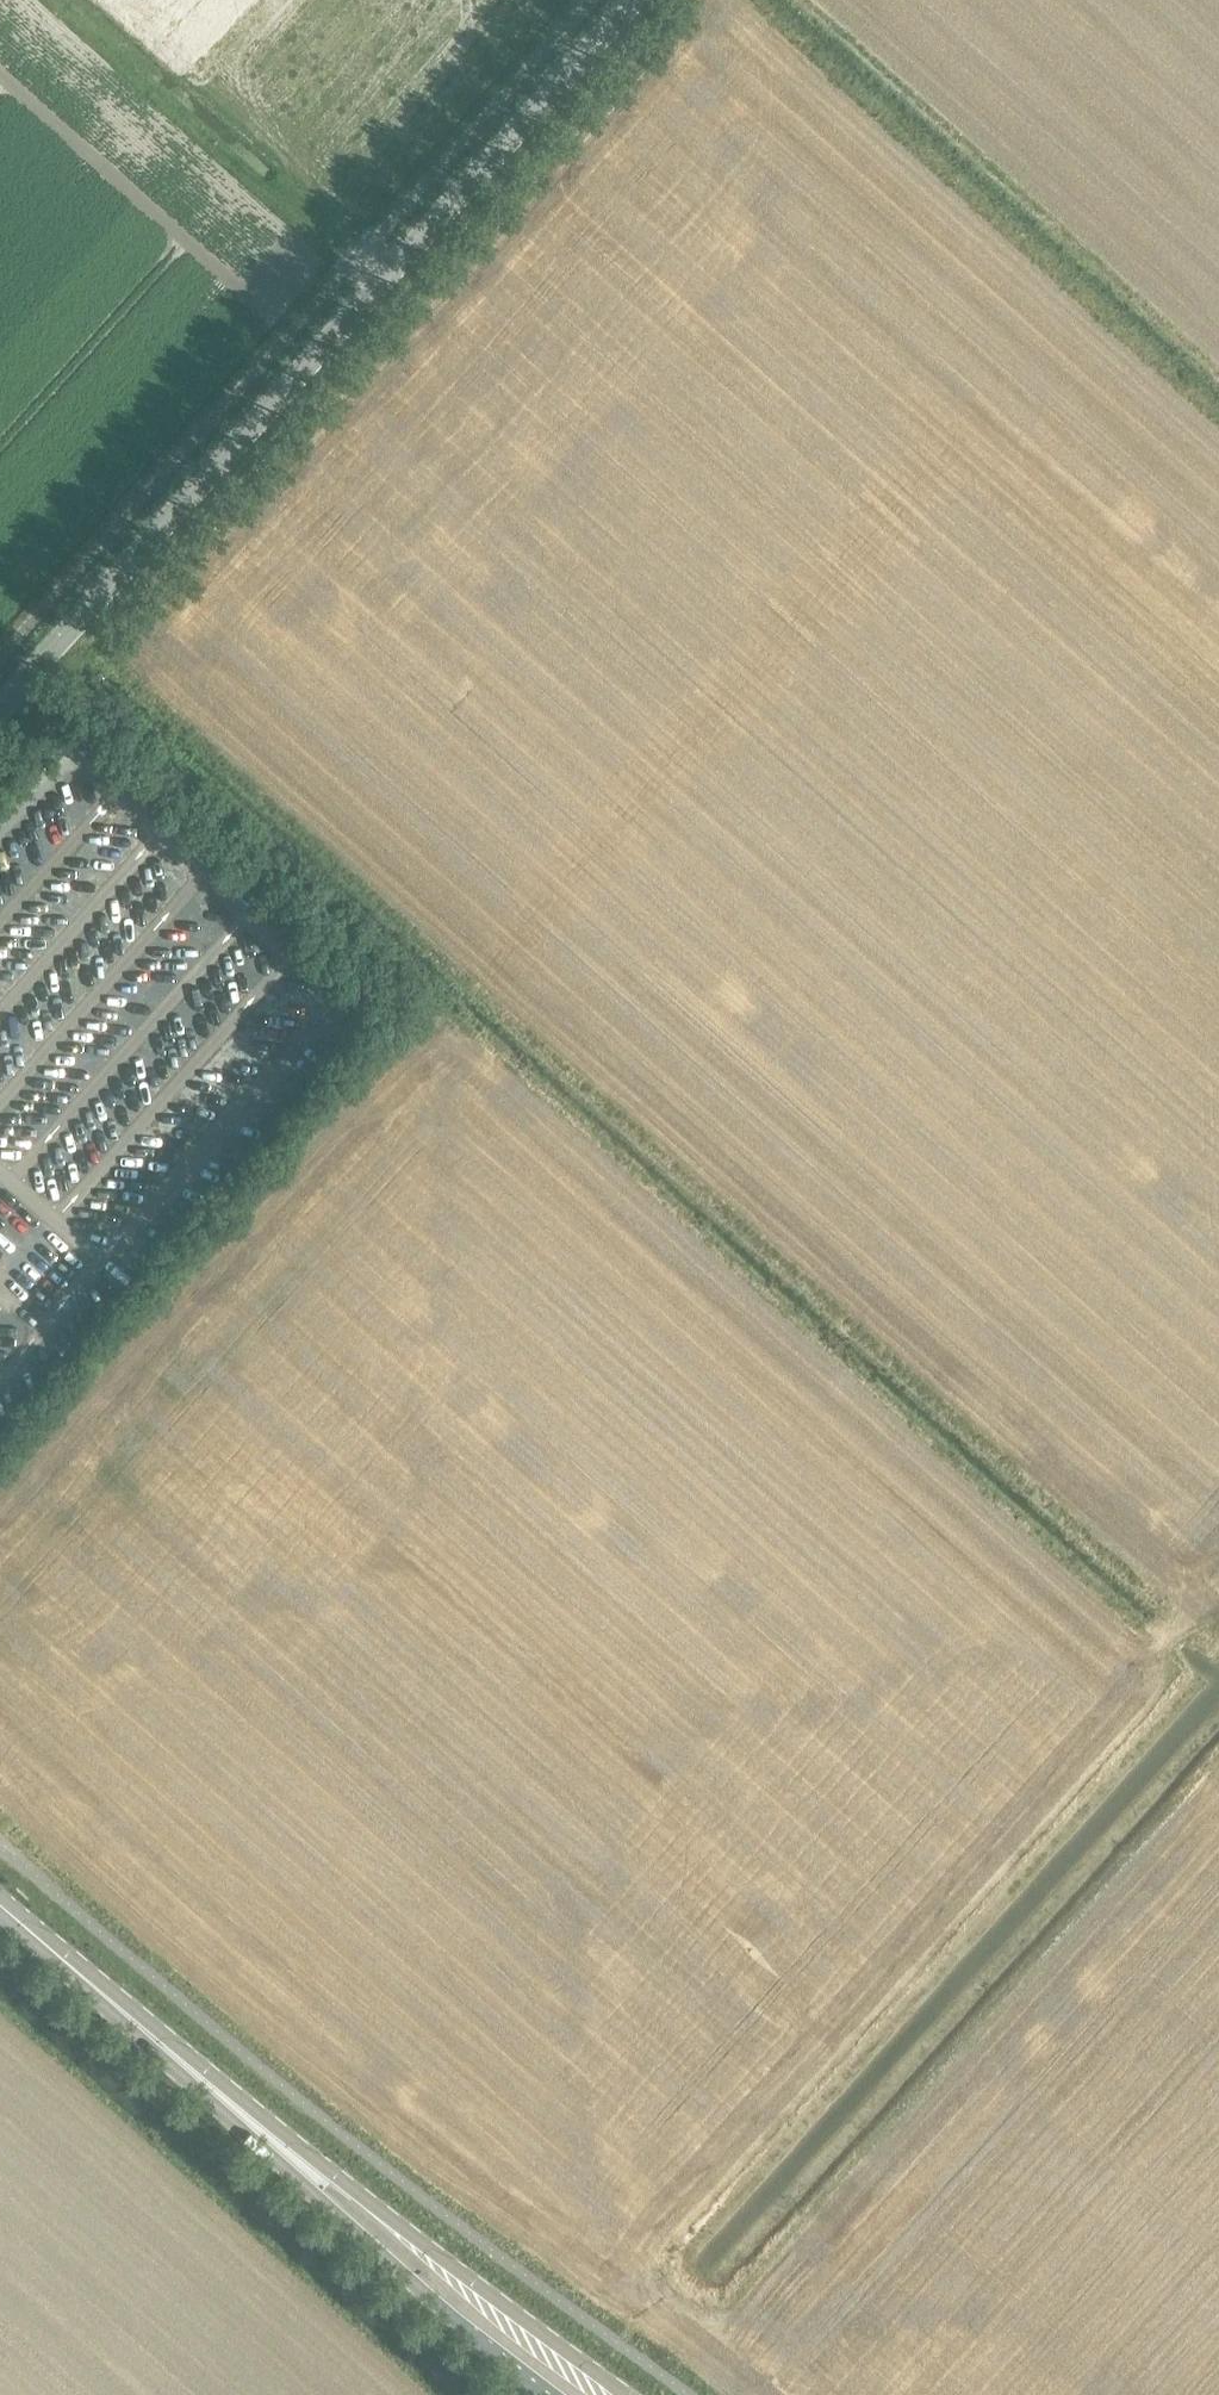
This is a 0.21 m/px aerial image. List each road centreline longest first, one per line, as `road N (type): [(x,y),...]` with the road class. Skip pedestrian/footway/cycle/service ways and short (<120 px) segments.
road 1 (tertiary): [(0,706),(635,0)]
road 2 (secondary): [(627,2394),(232,2103)]
road 3 (secondary): [(232,2103),(318,2198),(540,2394)]
road 4 (secondary): [(232,2103),(0,1903)]

